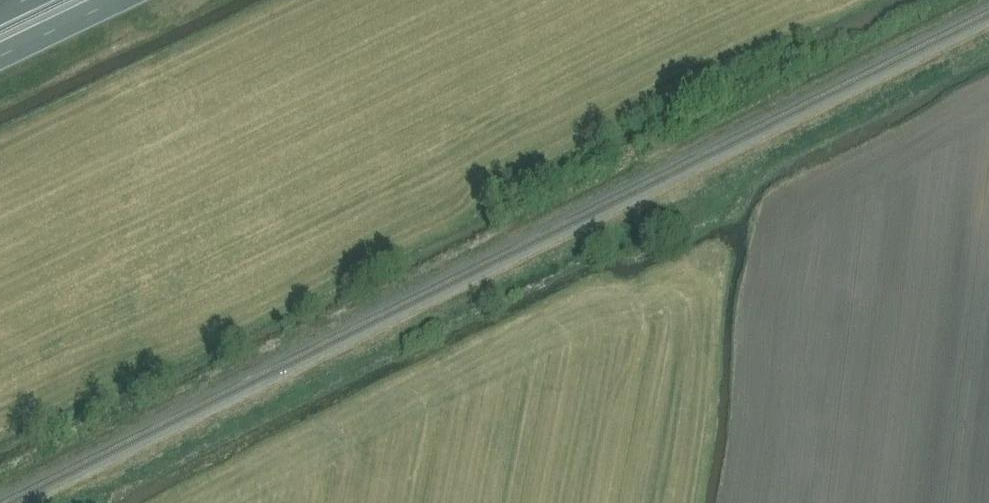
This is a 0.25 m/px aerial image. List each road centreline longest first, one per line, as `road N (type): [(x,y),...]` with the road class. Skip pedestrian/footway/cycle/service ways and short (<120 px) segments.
road 1 (trunk): [(0,56),(117,0)]

